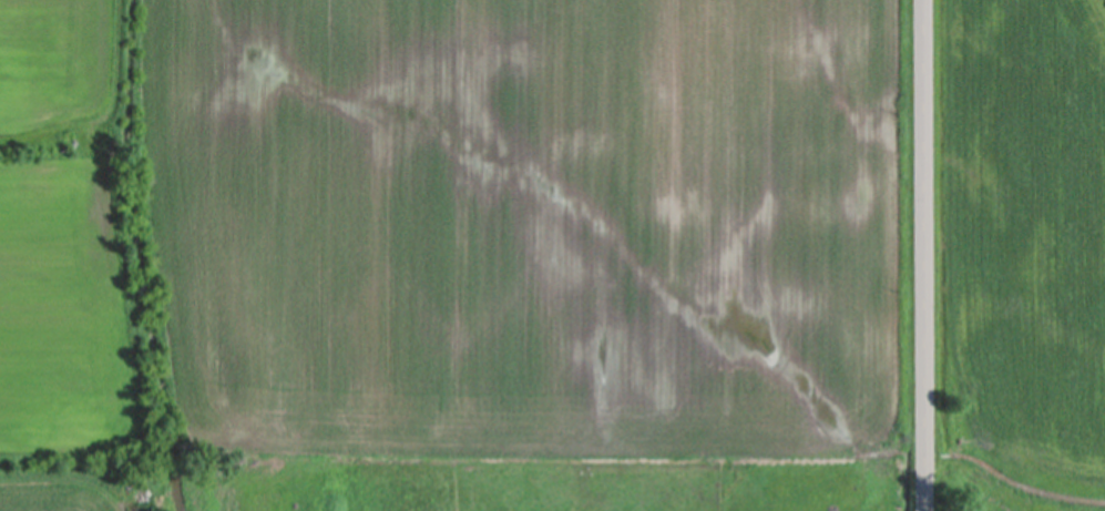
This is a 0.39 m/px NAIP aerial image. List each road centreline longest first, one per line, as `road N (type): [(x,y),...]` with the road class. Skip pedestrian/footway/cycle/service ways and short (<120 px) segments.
road 1 (tertiary): [(924,510),(933,0)]

